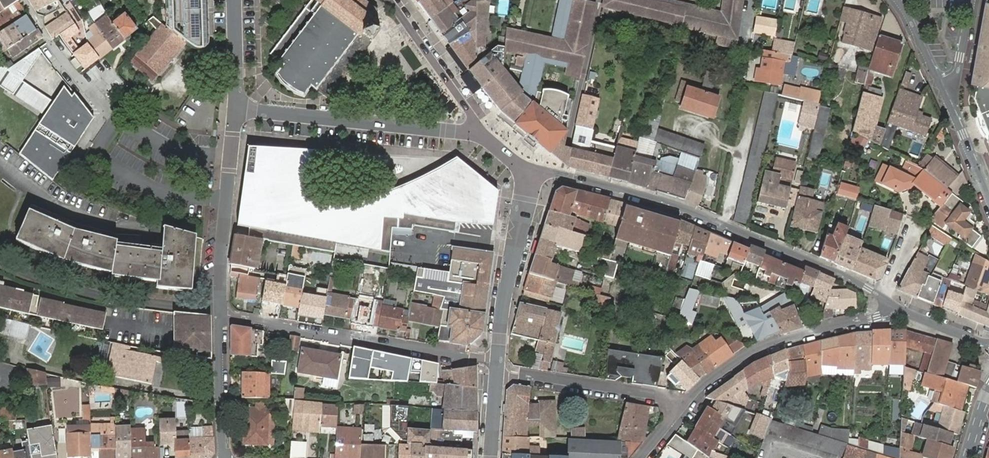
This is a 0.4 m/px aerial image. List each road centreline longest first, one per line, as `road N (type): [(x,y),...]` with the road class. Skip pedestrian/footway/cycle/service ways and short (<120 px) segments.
road 1 (residential): [(899,308),(855,280),(688,211),(558,174),(529,175)]
road 2 (residential): [(220,315),(498,361)]
road 3 (residential): [(234,109),(483,133)]
road 4 (residential): [(899,308),(751,355),(681,408)]
road 5 (residential): [(234,109),(220,315)]
road 6 (residential): [(498,361),(529,175)]
road 7 (residential): [(497,370),(681,408)]
road 8 (residential): [(483,133),(390,0)]
road 9 (residential): [(225,457),(220,315)]

